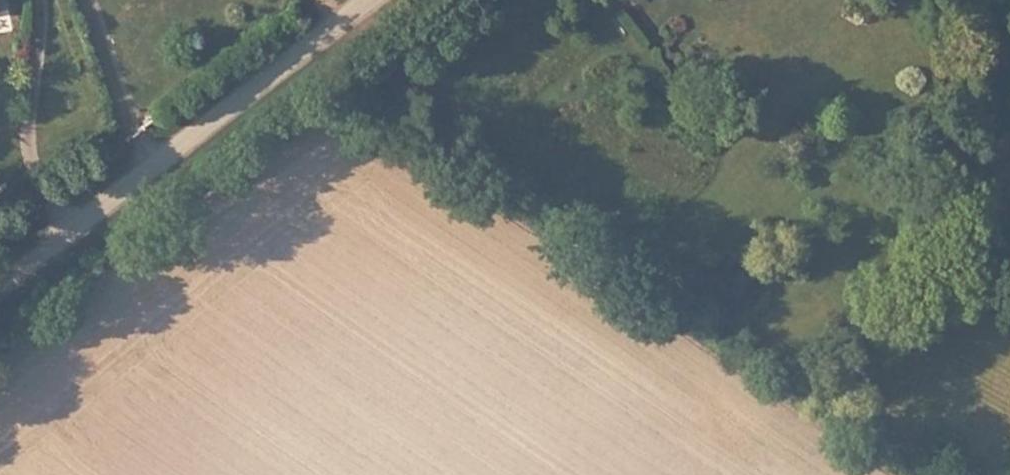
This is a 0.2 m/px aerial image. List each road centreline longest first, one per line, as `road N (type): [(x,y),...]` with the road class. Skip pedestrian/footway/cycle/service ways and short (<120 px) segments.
road 1 (tertiary): [(0,283),(376,0)]

